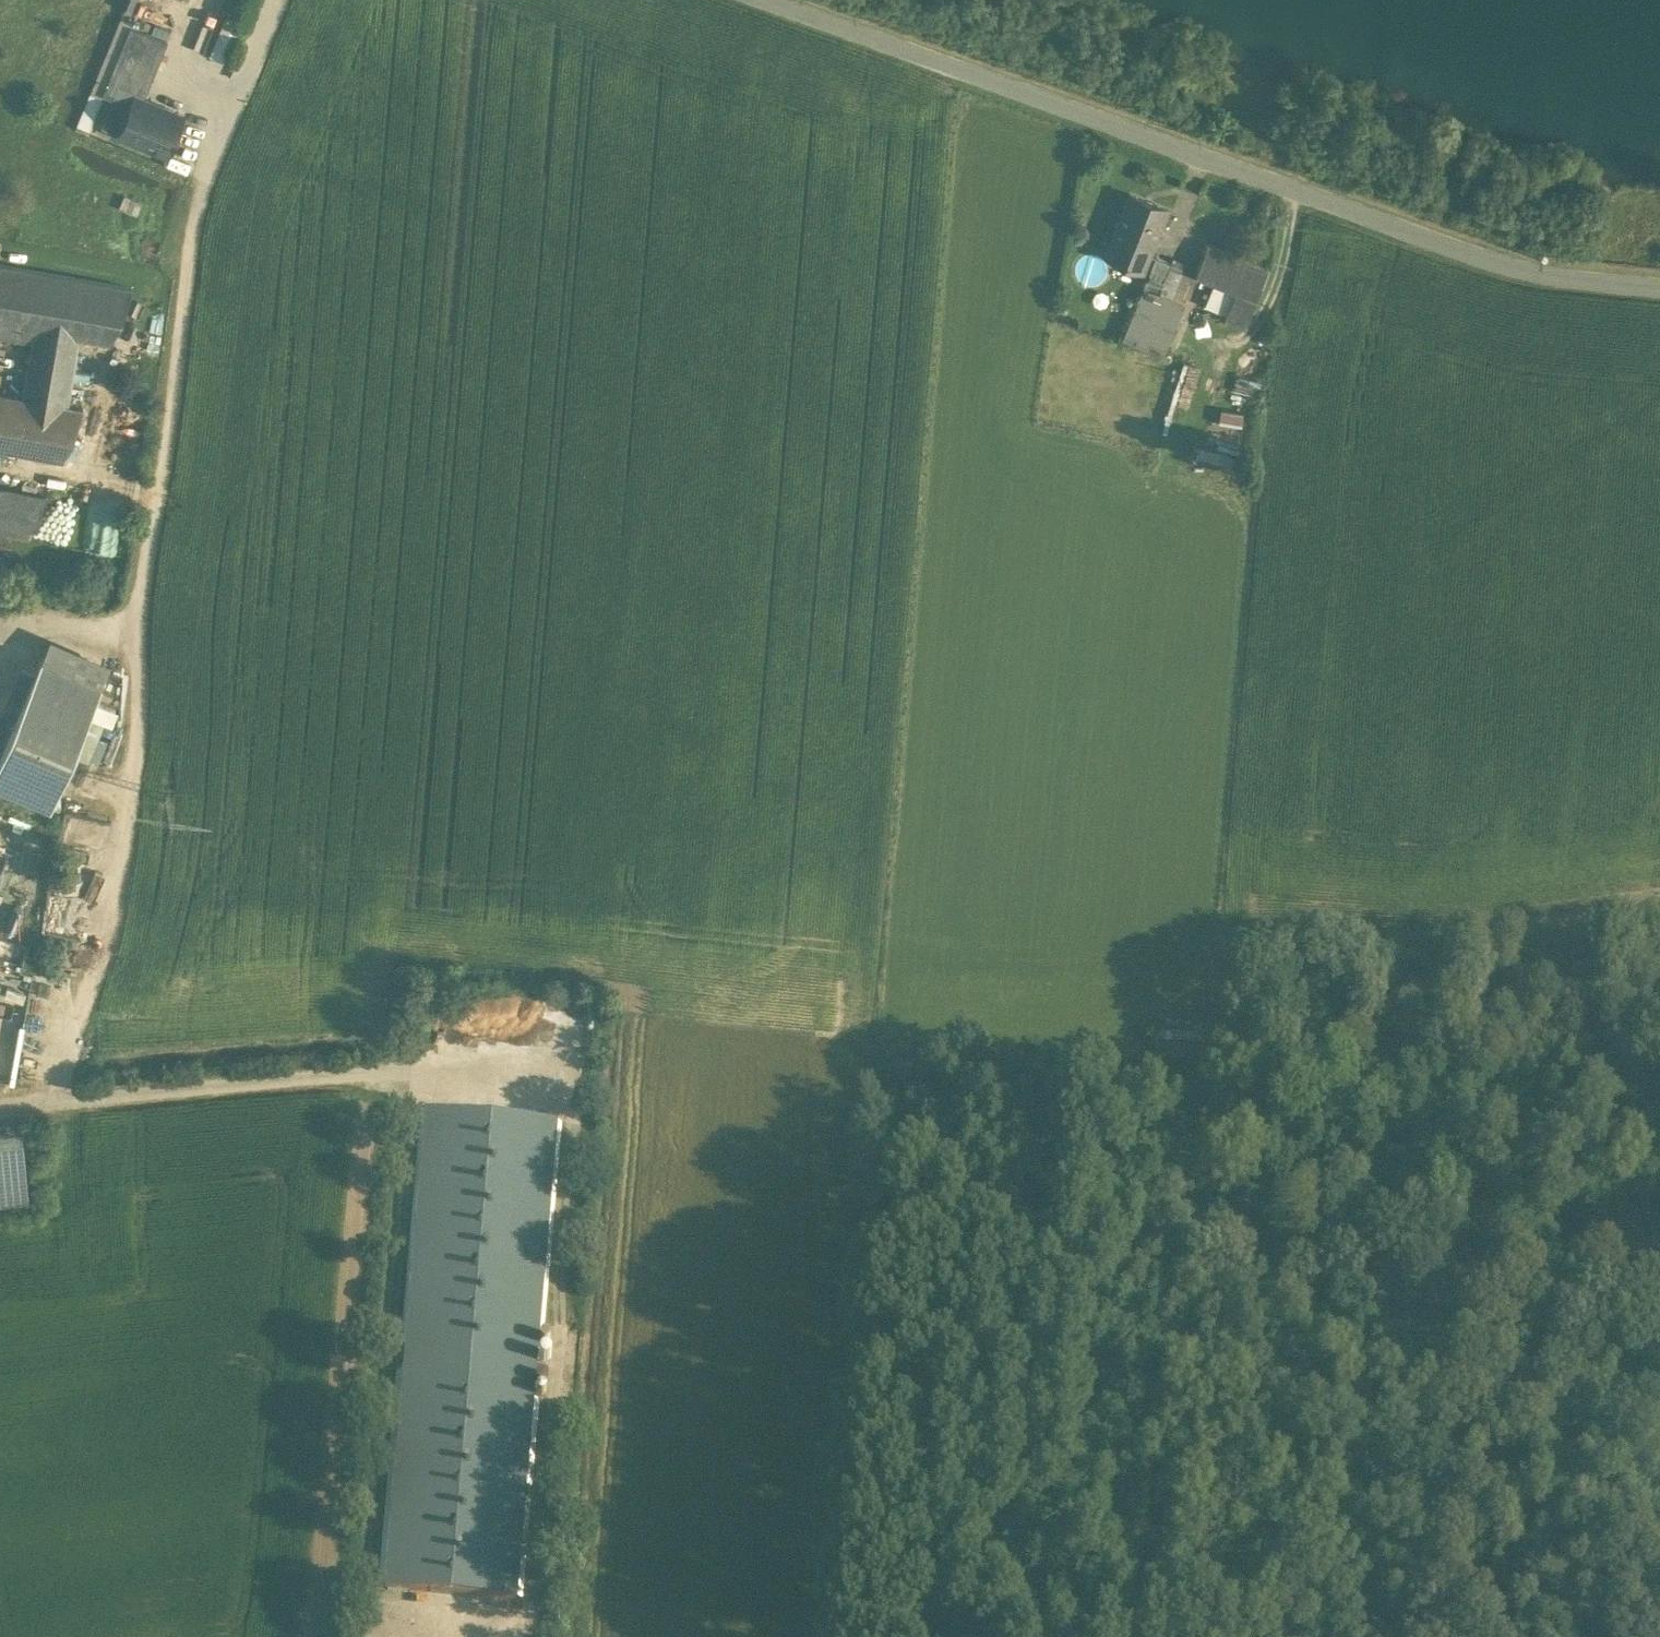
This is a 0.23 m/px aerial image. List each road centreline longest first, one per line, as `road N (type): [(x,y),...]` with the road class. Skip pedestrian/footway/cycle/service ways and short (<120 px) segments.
road 1 (unclassified): [(764,0),(1497,268),(1659,284)]
road 2 (track): [(543,1636),(565,1410),(585,1356),(583,1313),(568,1292),(582,1117),(553,1063)]
road 3 (track): [(0,1105),(553,1063)]
road 4 (track): [(1301,194),(1282,294),(1257,336),(1231,341),(1210,329),(1203,299)]

